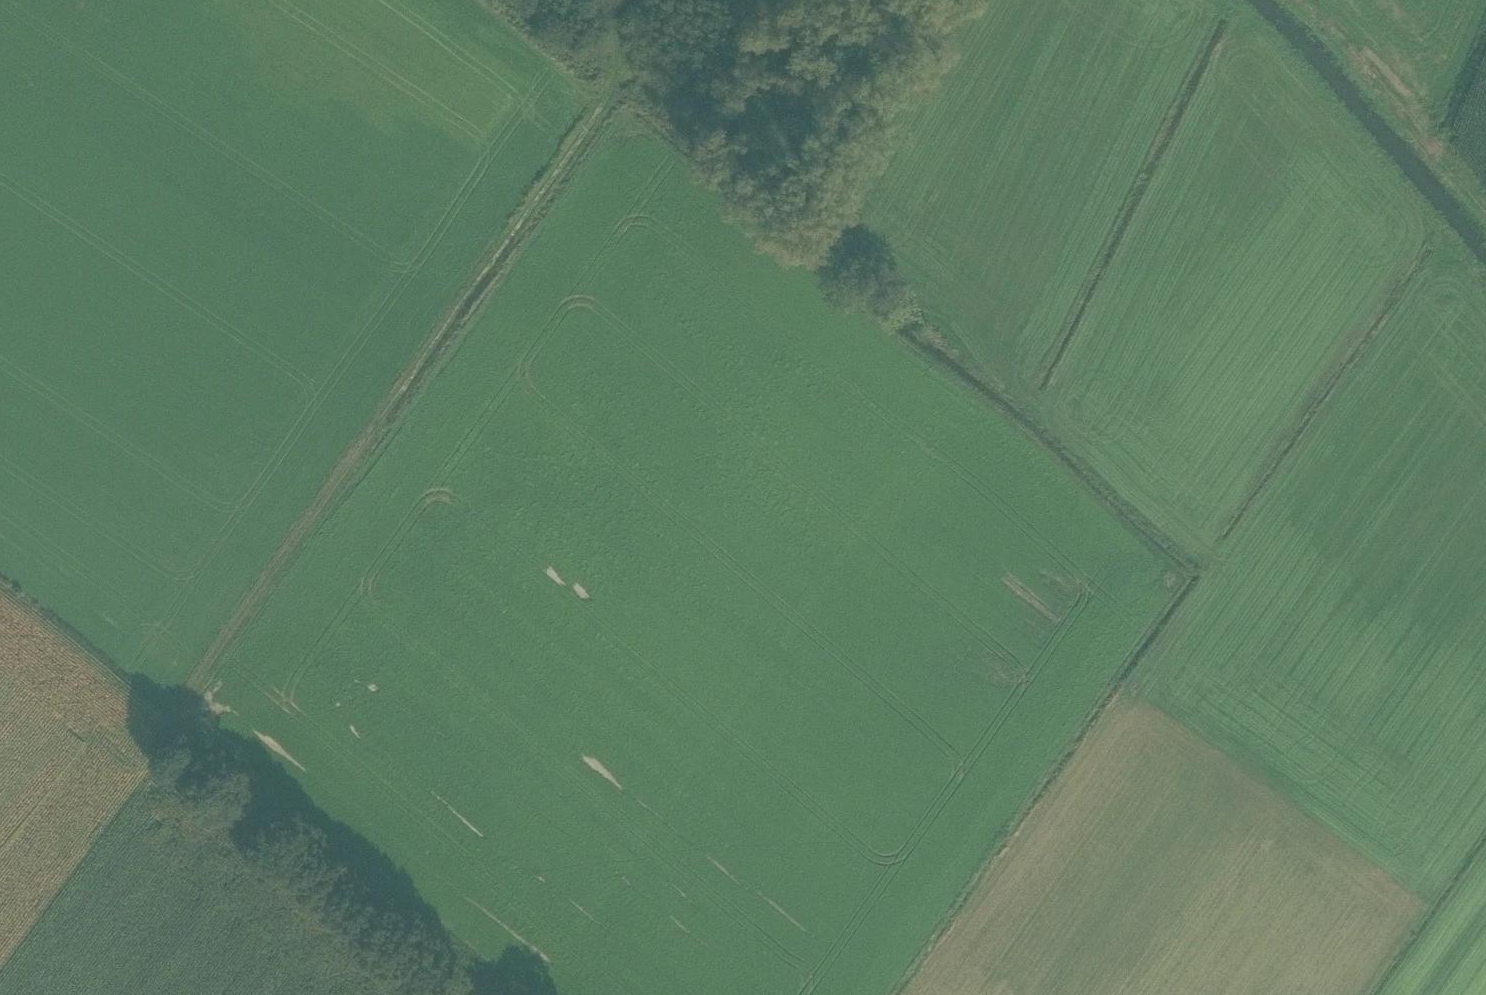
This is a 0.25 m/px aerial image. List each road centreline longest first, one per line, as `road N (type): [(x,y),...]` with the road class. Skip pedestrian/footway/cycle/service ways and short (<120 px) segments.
road 1 (track): [(626,0),(618,85),(184,710),(190,757),(479,994)]

